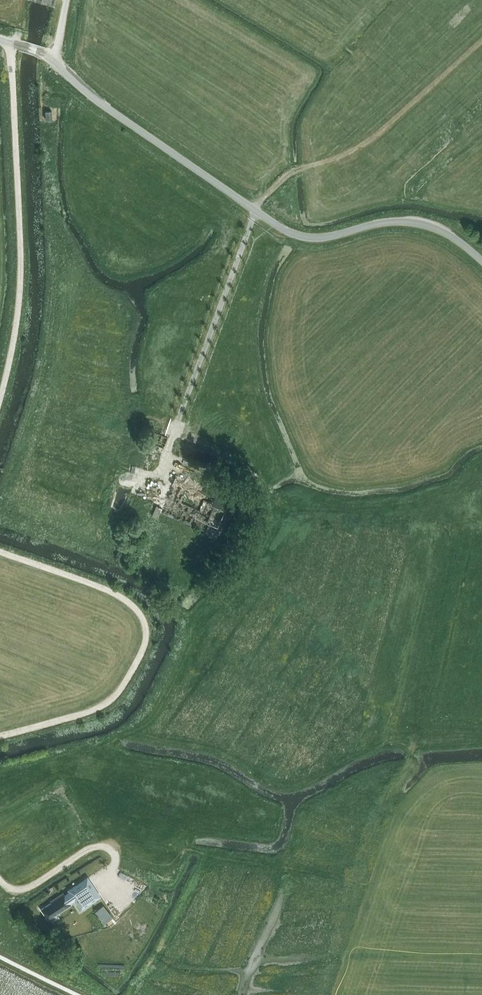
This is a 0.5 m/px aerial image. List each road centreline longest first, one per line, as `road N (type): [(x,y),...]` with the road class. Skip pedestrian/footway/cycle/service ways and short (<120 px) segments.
road 1 (unclassified): [(481,262),(447,234),(411,222),(320,238),(286,232),(50,60)]
road 2 (track): [(0,552),(123,598),(147,630),(113,699),(0,737)]
road 3 (track): [(13,45),(21,300),(0,401)]
road 4 (track): [(0,879),(21,891),(105,846),(116,857),(109,881)]

